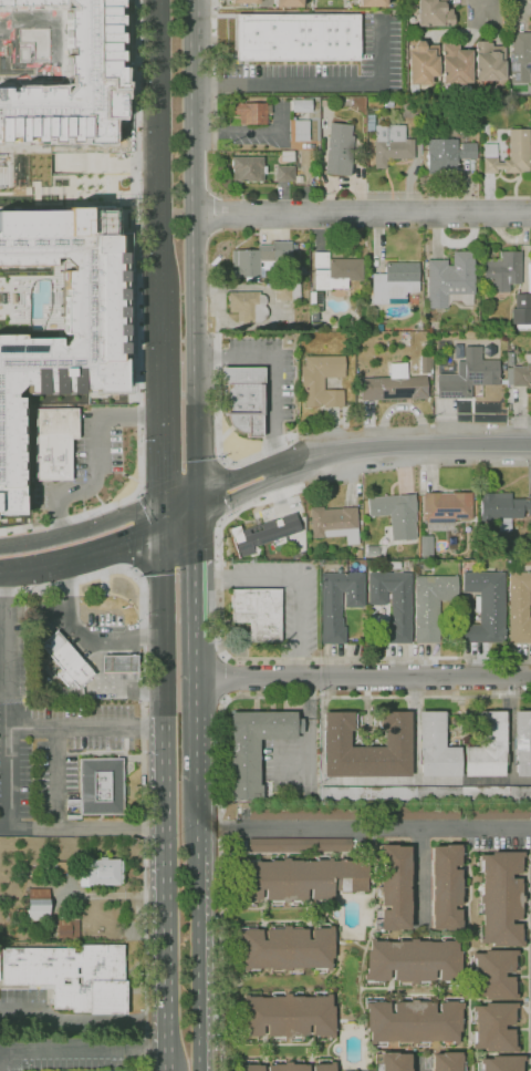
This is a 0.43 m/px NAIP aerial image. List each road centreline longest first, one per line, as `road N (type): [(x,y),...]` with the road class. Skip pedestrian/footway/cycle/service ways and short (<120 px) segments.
road 1 (primary): [(162,523),(170,1070)]
road 2 (primary): [(198,506),(195,60)]
road 3 (residential): [(530,213),(192,214)]
road 4 (residential): [(530,678),(200,677)]
road 5 (primary): [(157,0),(159,298)]
road 6 (primary): [(202,1070),(200,780)]
road 7 (tertiary): [(530,444),(352,450),(261,476)]
road 8 (primary): [(2,566),(128,585),(160,626)]
road 9 (primary): [(200,780),(200,635)]

